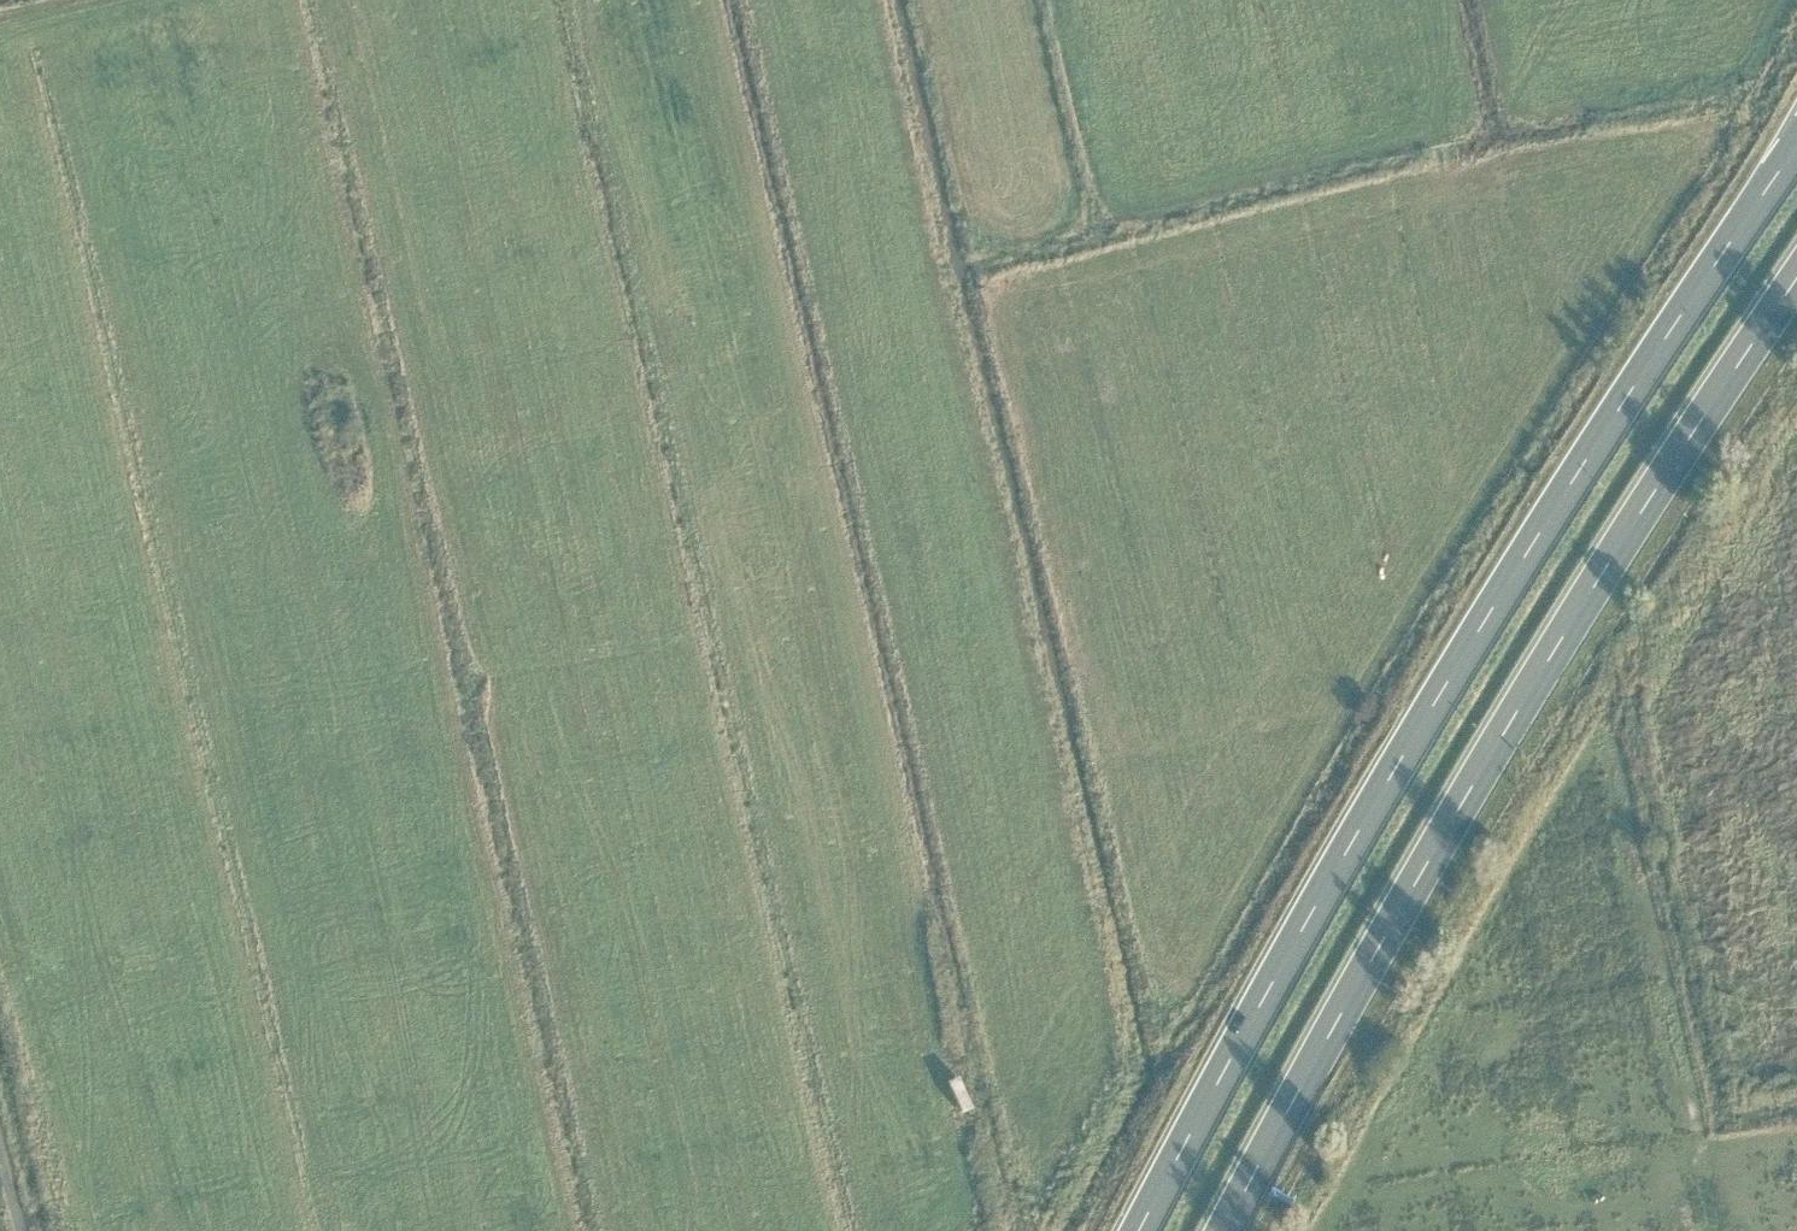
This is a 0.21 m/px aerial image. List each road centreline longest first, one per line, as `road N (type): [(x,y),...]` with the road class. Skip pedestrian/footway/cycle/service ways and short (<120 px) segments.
road 1 (motorway): [(1796,151),(1443,691),(1141,1230)]
road 2 (motorway): [(1226,1230),(1545,666),(1796,281)]

